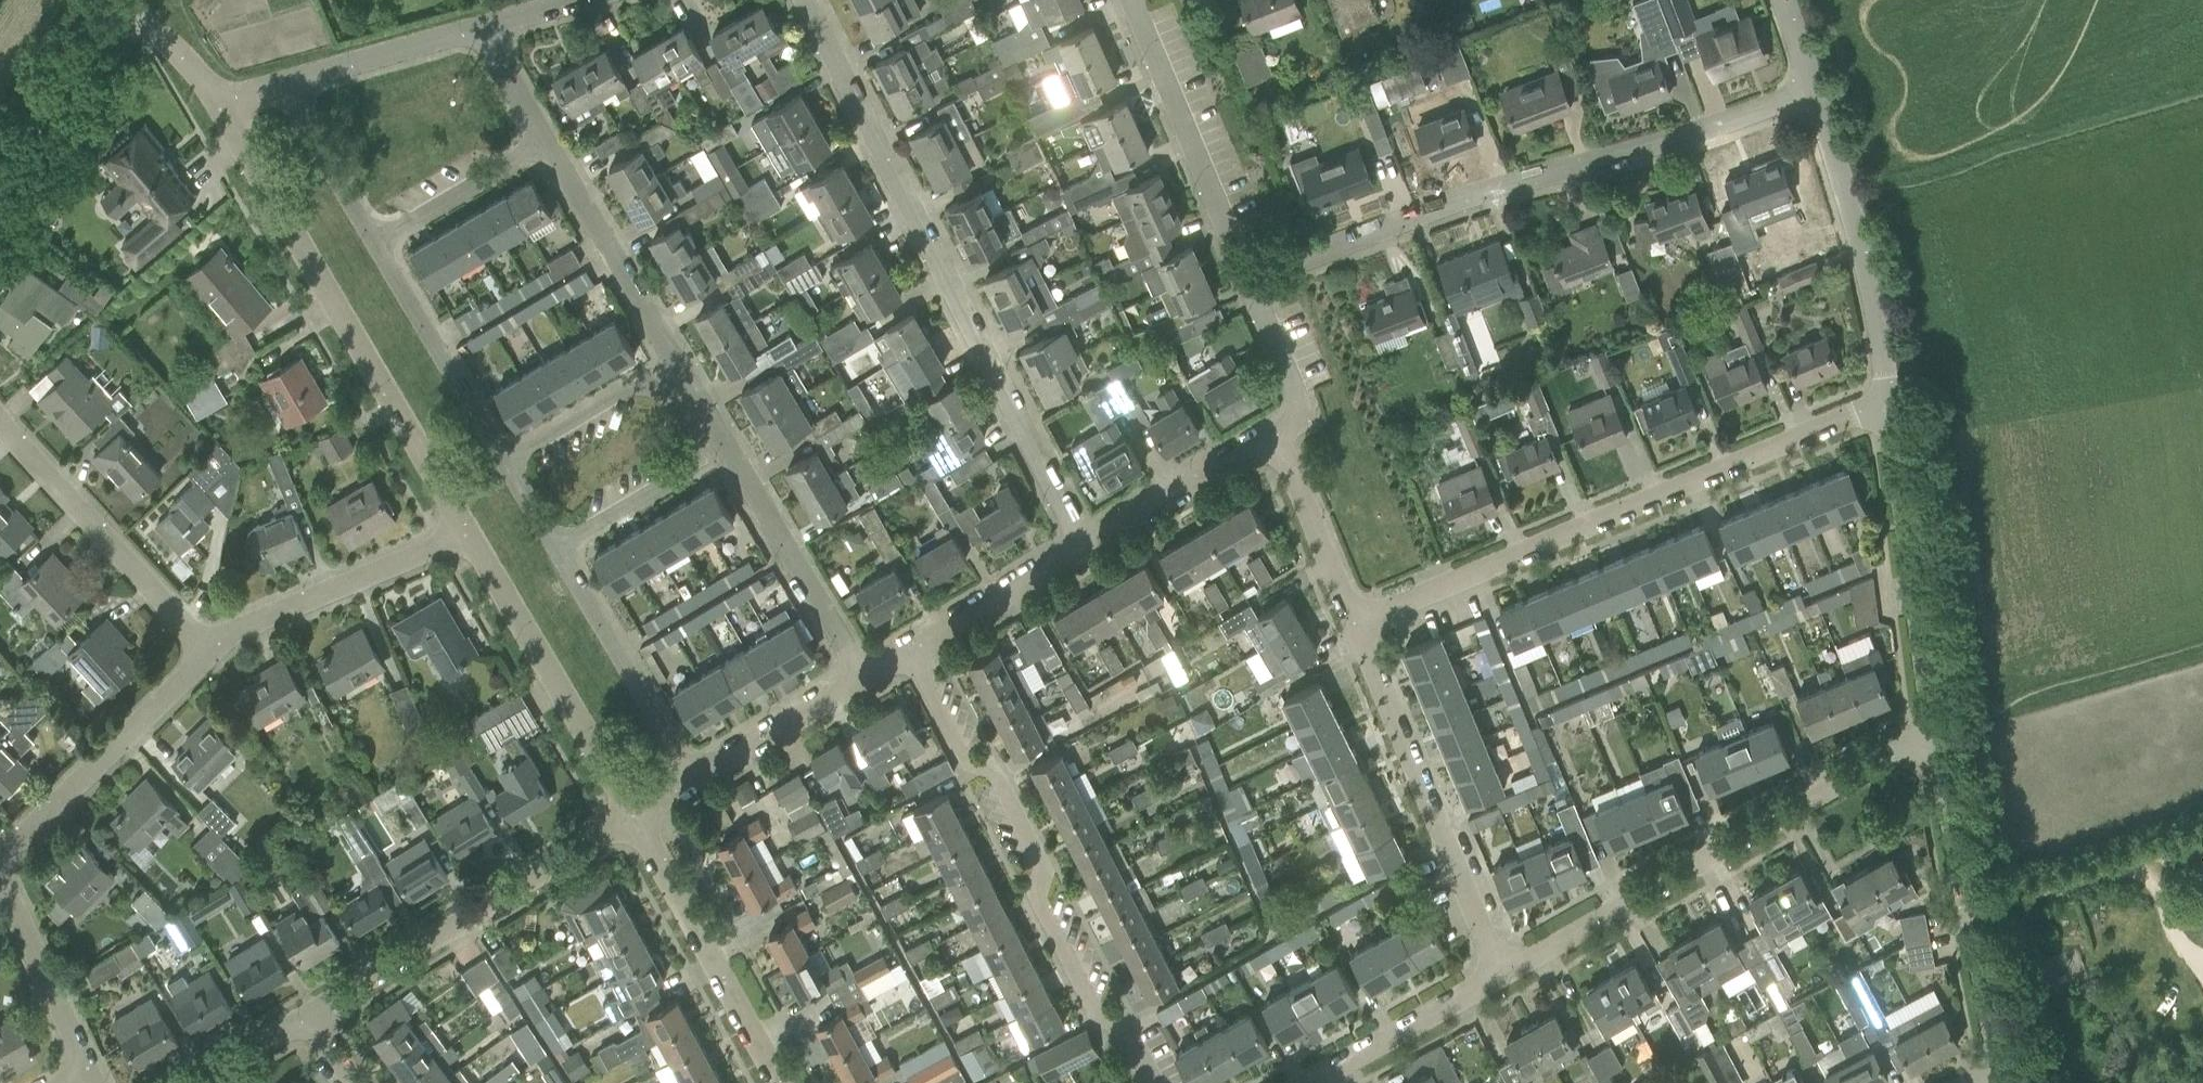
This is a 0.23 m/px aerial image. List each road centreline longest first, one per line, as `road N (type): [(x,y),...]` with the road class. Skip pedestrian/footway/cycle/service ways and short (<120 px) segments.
road 1 (residential): [(864,679),(544,141)]
road 2 (residential): [(1086,547),(803,0)]
road 3 (residential): [(1247,278),(1467,199),(1815,95)]
road 4 (residential): [(1354,623),(1849,416),(1889,411)]
road 5 (residential): [(1147,1082),(1118,1027),(1091,1007),(1038,900),(1040,866),(995,775),(959,755),(907,654)]
road 6 (residential): [(468,534),(222,105)]
road 7 (residential): [(1499,976),(1930,734)]
road 8 (residential): [(502,464),(650,377),(699,462),(552,548)]
road 9 (residential): [(302,1021),(634,816)]
road 10 (residential): [(1499,976),(1354,623)]
road 11 (unclassified): [(2000,1070),(1930,734)]
road 12 (residential): [(634,816),(468,534)]
road 13 (unclassified): [(1930,734),(1889,411)]
road 14 (unclassified): [(1889,411),(1874,298),(1815,95)]
road 15 (residential): [(209,652),(0,426)]
road 16 (residential): [(778,1082),(634,816)]
road 17 (residential): [(1247,278),(1129,0)]
road 18 (residential): [(0,862),(209,652)]
road 19 (residential): [(209,652),(254,621),(468,534)]
road 20 (residential): [(690,780),(552,548)]
road 21 (residential): [(502,464),(371,241)]
road 22 (residential): [(1086,547),(1275,443)]
road 23 (residential): [(281,85),(487,26)]
road 24 (unclassified): [(0,186),(119,12)]
road 25 (residential): [(907,654),(1086,547)]
road 26 (residential): [(1319,1075),(1499,976)]
road 27 (residential): [(87,1071),(0,888)]
road 28 (residential): [(690,780),(864,679)]
road 29 (residential): [(371,241),(544,141)]
road 30 (residential): [(1354,623),(1275,443)]
road 31 (residential): [(1275,443),(1294,424),(1298,400),(1247,278)]
road 32 (residential): [(371,241),(281,85)]
road 33 (residential): [(222,105),(171,46),(119,12)]
road 34 (residential): [(544,141),(497,60),(487,26)]

